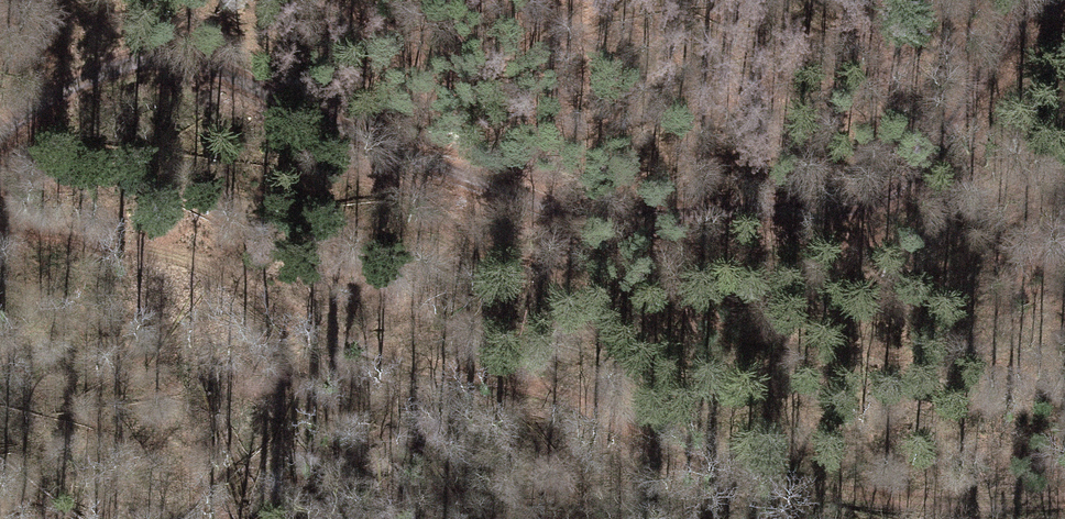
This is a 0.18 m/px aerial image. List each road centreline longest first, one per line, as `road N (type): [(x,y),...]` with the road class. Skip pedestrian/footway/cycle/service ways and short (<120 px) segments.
road 1 (track): [(1030,0),(912,189),(875,211),(720,211),(610,223),(553,213),(358,142),(237,74),(186,57),(143,61),(64,91),(0,137)]
road 2 (track): [(0,228),(167,248),(405,359),(560,388),(704,467),(766,488),(985,502),(1064,494)]

